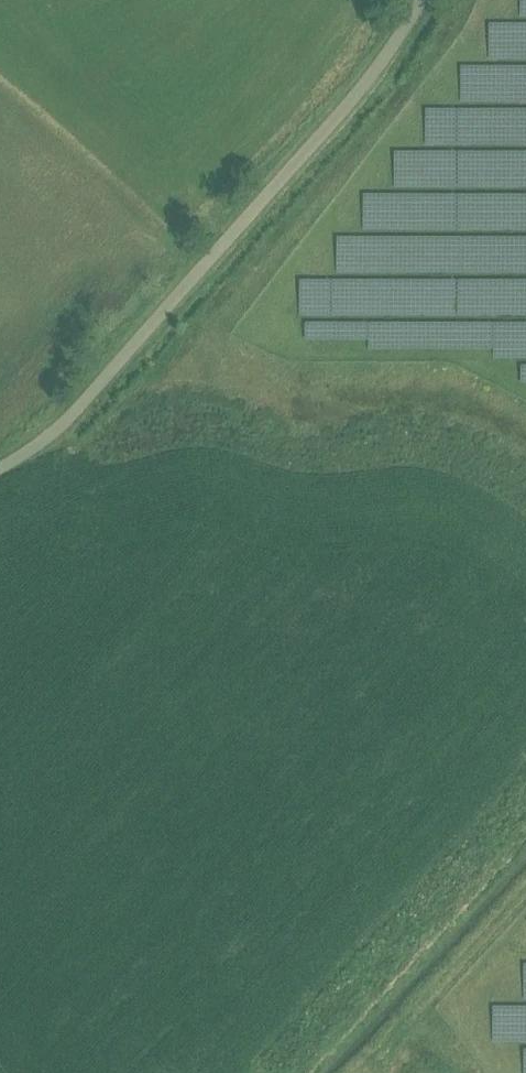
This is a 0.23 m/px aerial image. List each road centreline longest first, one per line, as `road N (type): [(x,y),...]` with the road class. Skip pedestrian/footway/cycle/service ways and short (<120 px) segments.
road 1 (unclassified): [(421,0),(340,111),(74,412),(0,466)]

